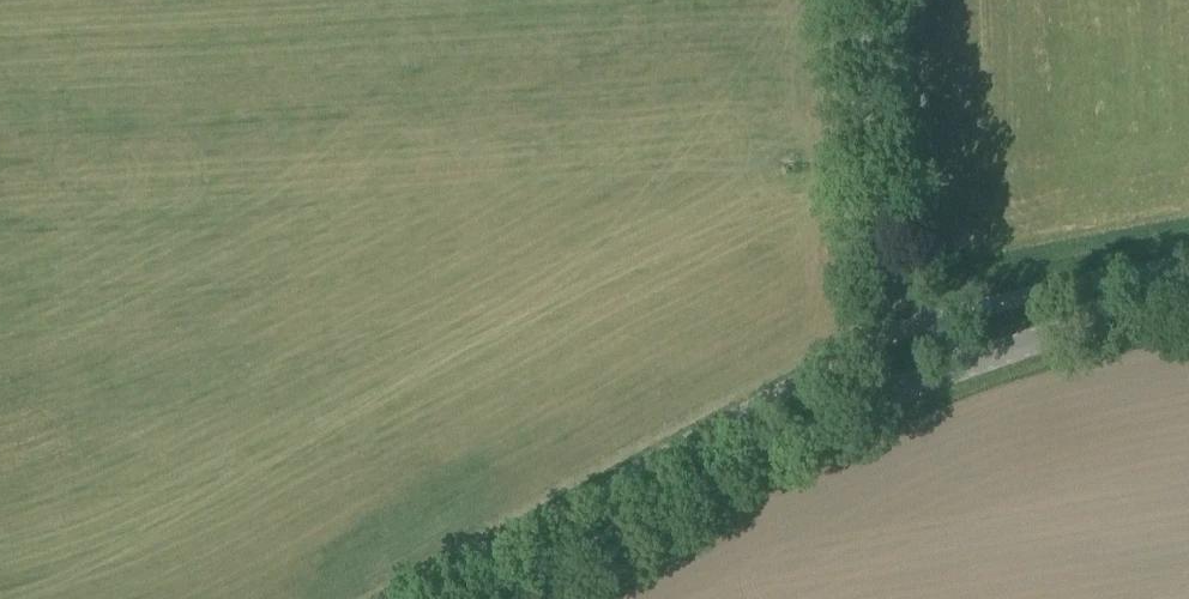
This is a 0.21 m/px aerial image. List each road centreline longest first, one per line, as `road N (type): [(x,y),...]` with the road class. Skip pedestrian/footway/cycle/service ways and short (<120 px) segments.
road 1 (secondary): [(503,598),(912,388)]
road 2 (secondary): [(912,388),(1043,343),(1188,310)]

